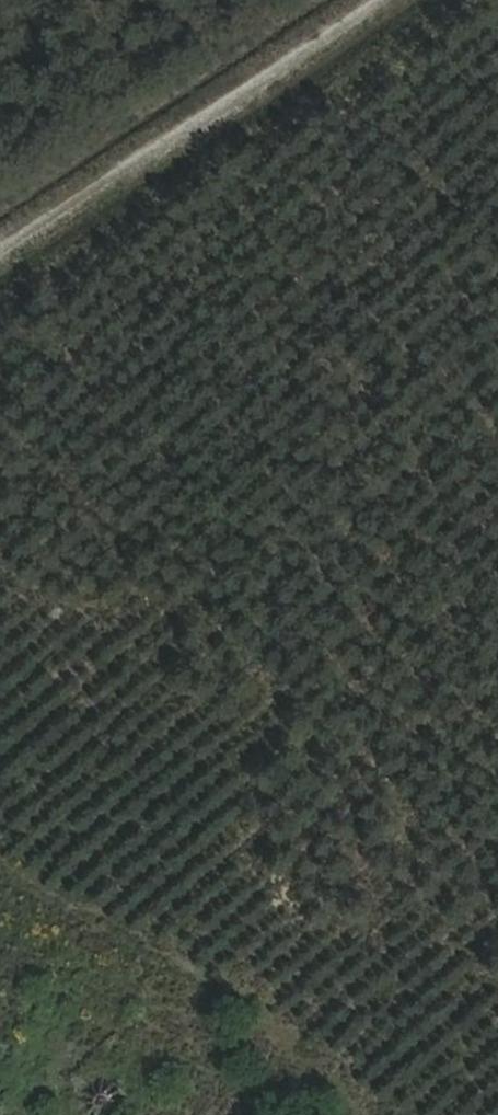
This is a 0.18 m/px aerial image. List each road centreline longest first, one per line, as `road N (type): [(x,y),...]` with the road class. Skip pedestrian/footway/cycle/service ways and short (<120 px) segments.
road 1 (track): [(0,247),(371,0)]

